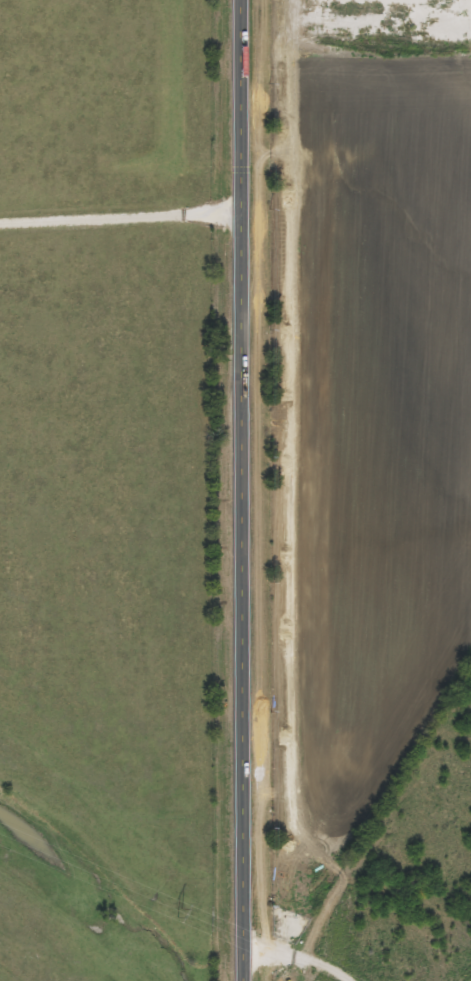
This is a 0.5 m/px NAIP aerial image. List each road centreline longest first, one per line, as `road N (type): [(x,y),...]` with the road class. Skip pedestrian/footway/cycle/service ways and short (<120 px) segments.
road 1 (secondary): [(243,980),(239,0)]

